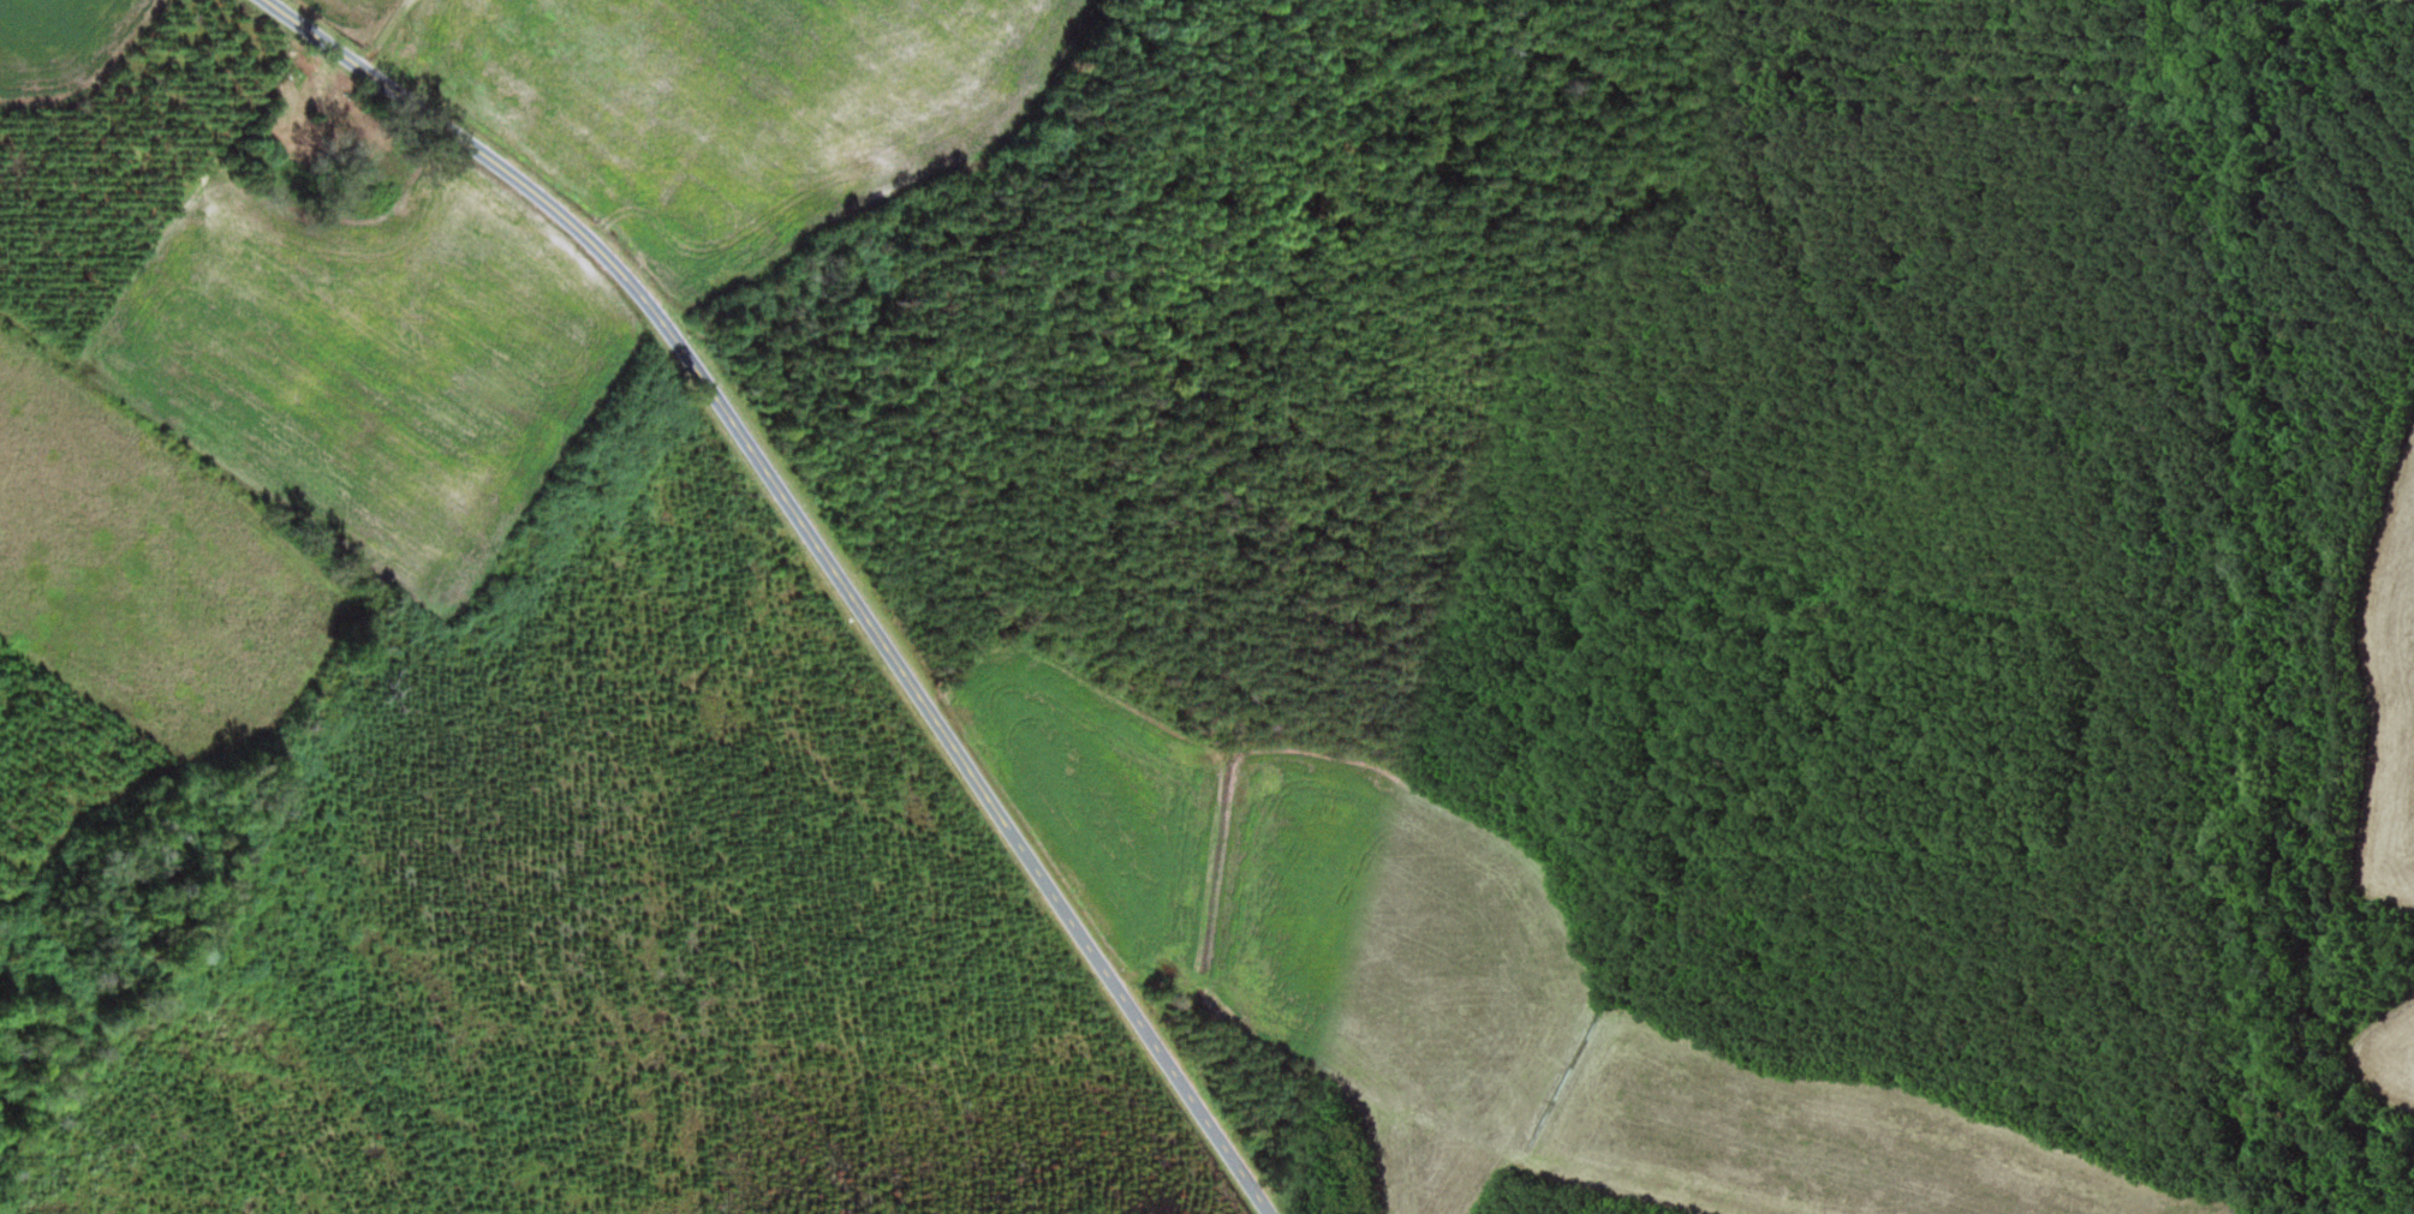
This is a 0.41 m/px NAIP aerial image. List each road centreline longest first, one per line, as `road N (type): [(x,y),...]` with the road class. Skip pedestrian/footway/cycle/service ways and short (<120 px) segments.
road 1 (residential): [(1275,1213),(645,285),(567,204),(371,62)]

